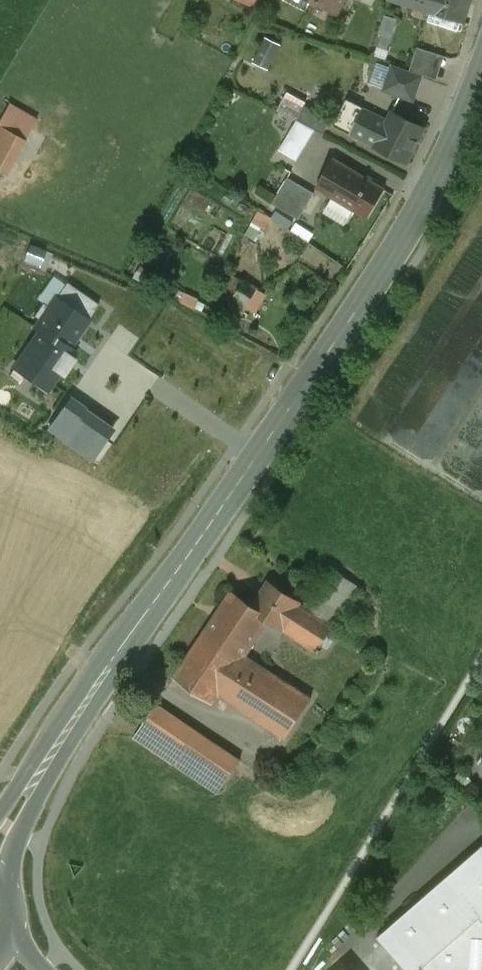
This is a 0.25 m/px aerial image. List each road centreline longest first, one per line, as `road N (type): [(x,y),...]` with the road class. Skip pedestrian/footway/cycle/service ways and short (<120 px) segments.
road 1 (secondary): [(481,75),(428,195),(369,292),(0,834)]

